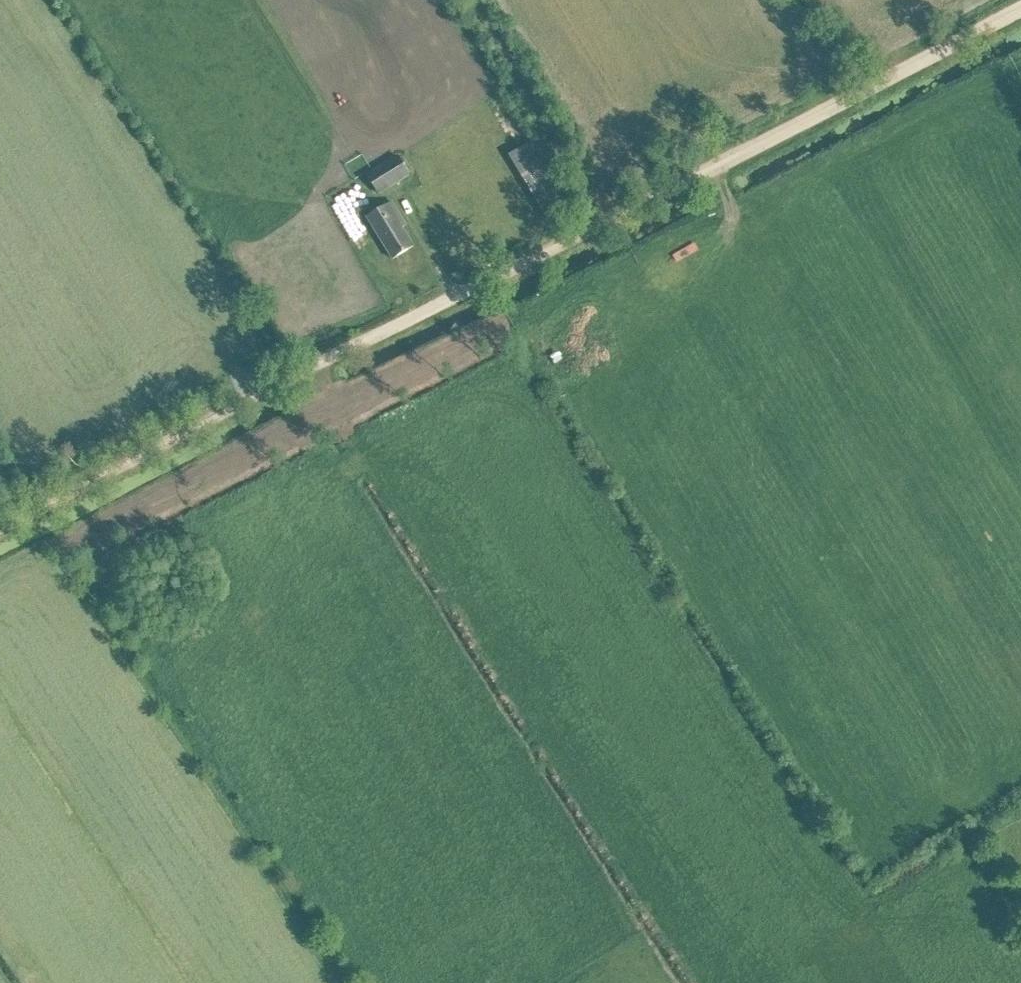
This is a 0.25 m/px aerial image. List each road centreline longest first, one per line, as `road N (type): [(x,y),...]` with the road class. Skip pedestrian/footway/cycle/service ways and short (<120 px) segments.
road 1 (track): [(0,527),(1020,10)]

